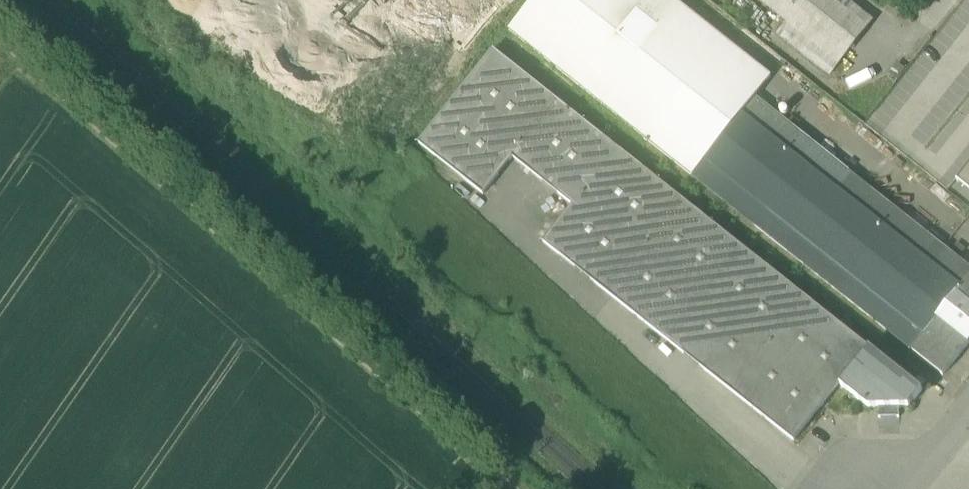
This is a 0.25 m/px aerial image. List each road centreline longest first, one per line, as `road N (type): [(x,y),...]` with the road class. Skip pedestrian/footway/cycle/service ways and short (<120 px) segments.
road 1 (unclassified): [(0,40),(510,488)]

